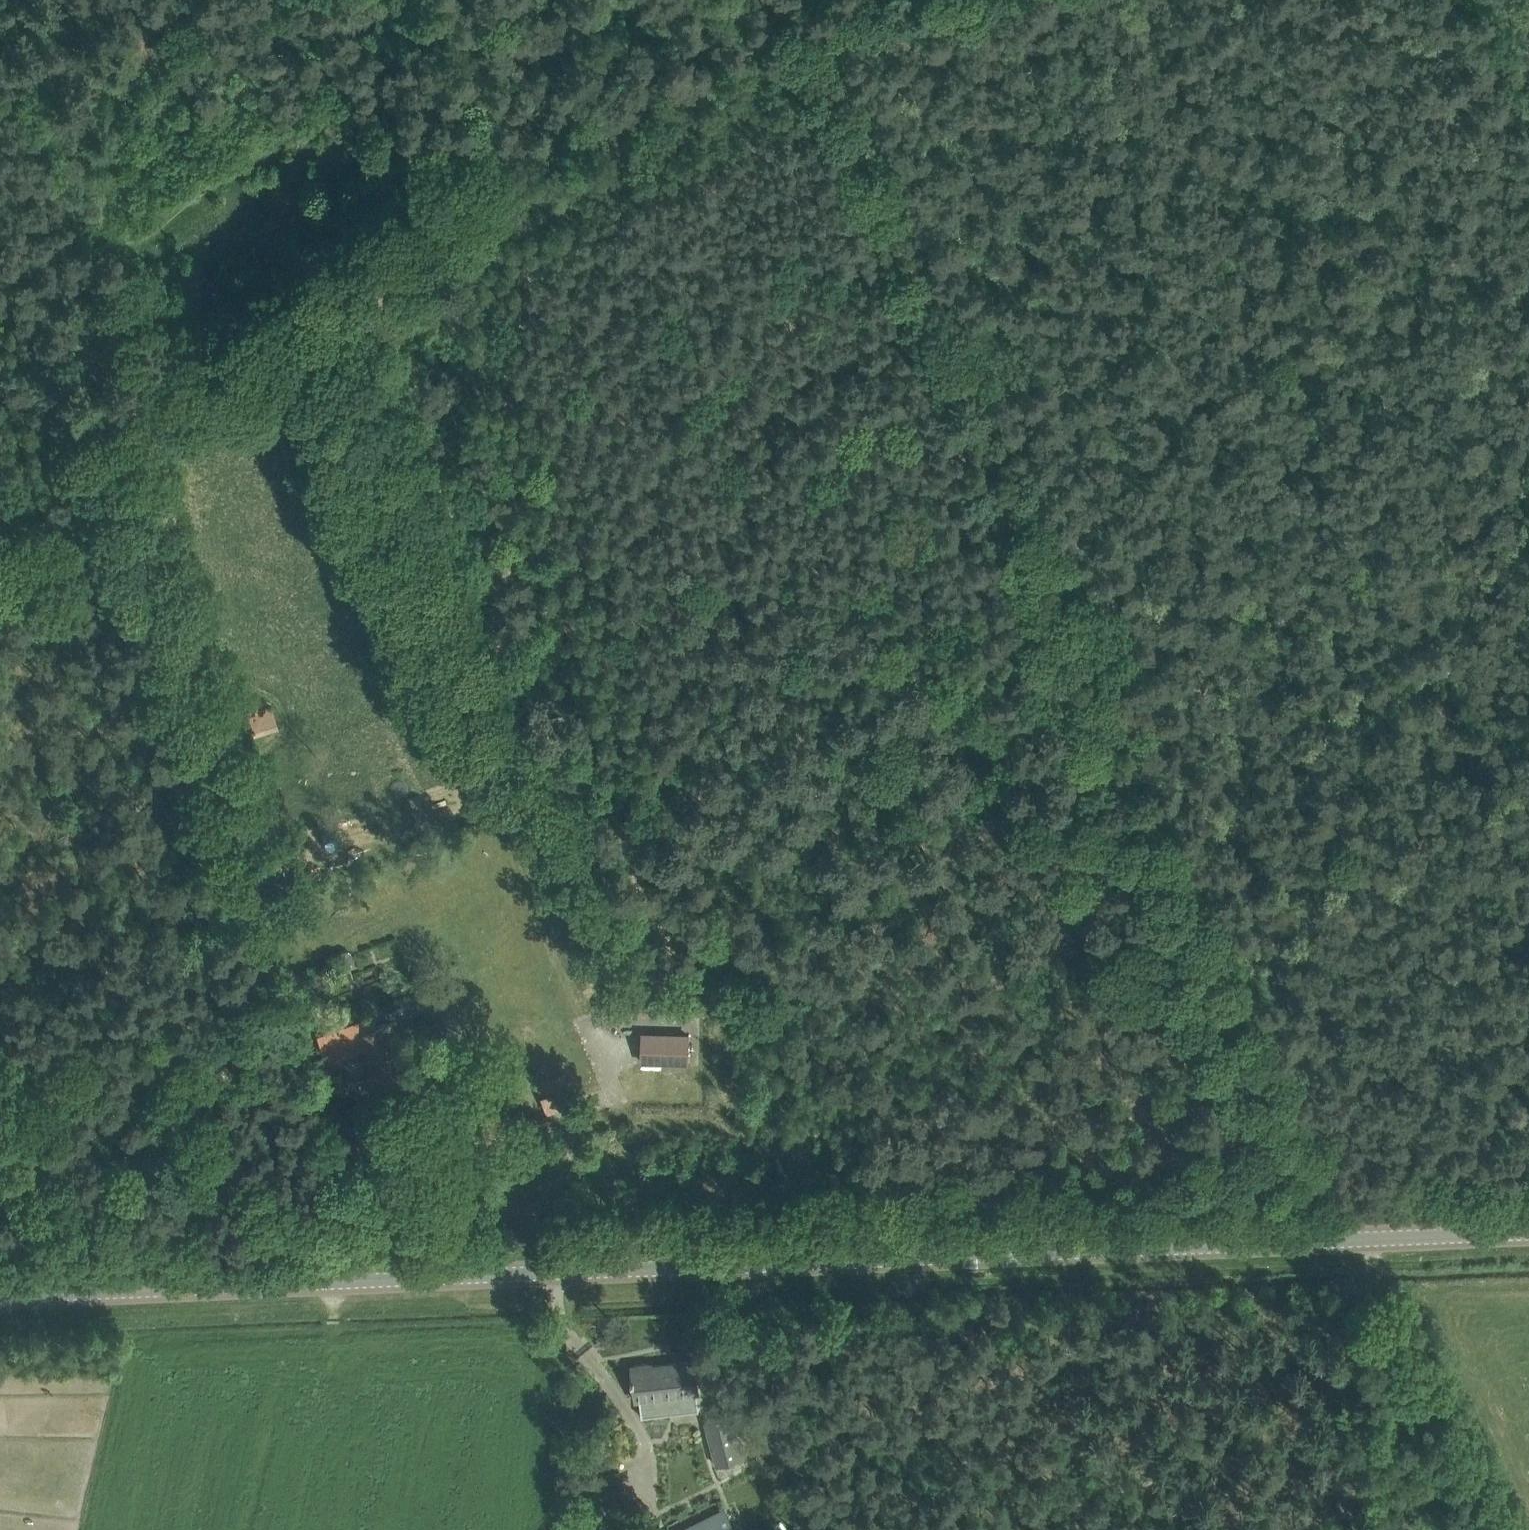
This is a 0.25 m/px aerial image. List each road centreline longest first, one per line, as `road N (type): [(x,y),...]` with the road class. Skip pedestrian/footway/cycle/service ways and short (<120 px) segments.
road 1 (tertiary): [(0,1296),(1528,1233)]

